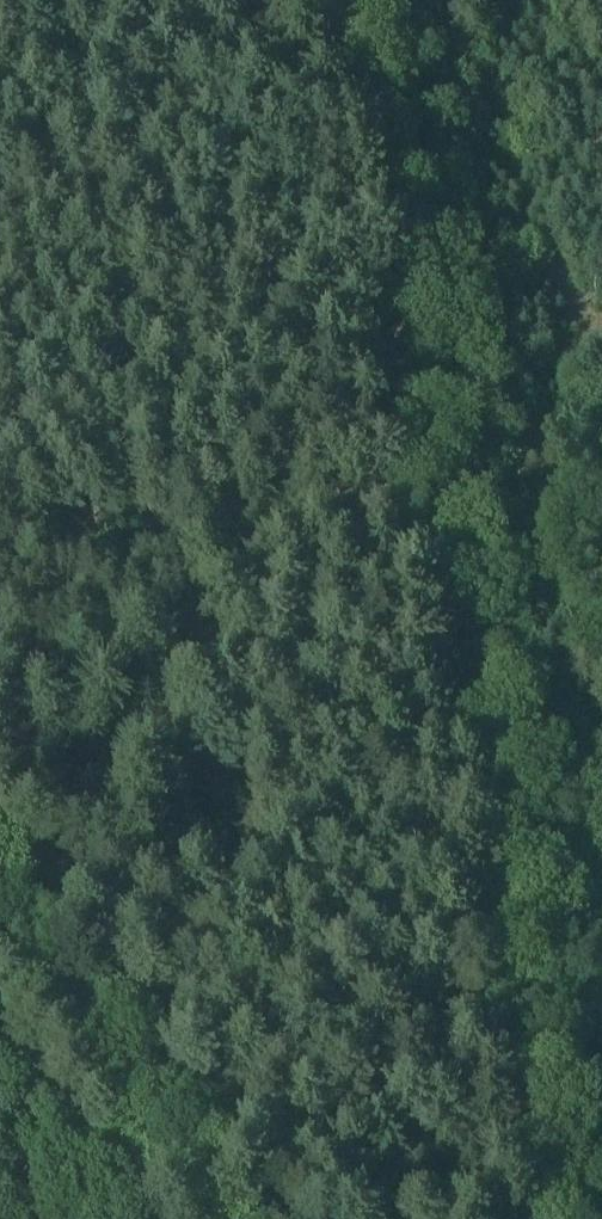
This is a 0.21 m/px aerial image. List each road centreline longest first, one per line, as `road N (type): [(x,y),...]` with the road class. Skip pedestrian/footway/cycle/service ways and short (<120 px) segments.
road 1 (track): [(566,1218),(449,512)]
road 2 (track): [(449,512),(361,0)]
road 3 (track): [(204,1218),(0,939)]
road 4 (track): [(449,512),(601,494)]

